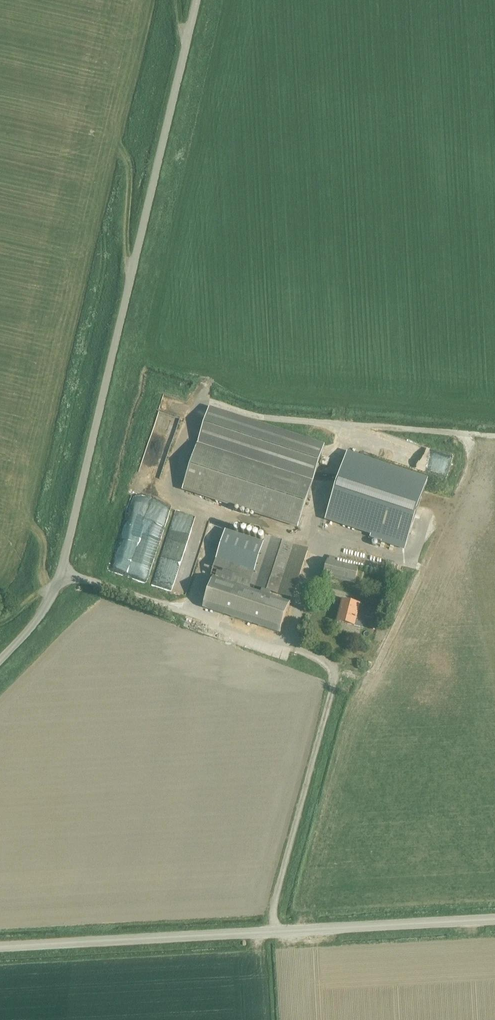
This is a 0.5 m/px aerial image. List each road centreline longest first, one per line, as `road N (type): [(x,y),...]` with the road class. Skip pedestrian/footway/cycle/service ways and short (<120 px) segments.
road 1 (unclassified): [(0,661),(40,621),(61,575),(198,0)]
road 2 (unclassified): [(0,946),(494,920)]

